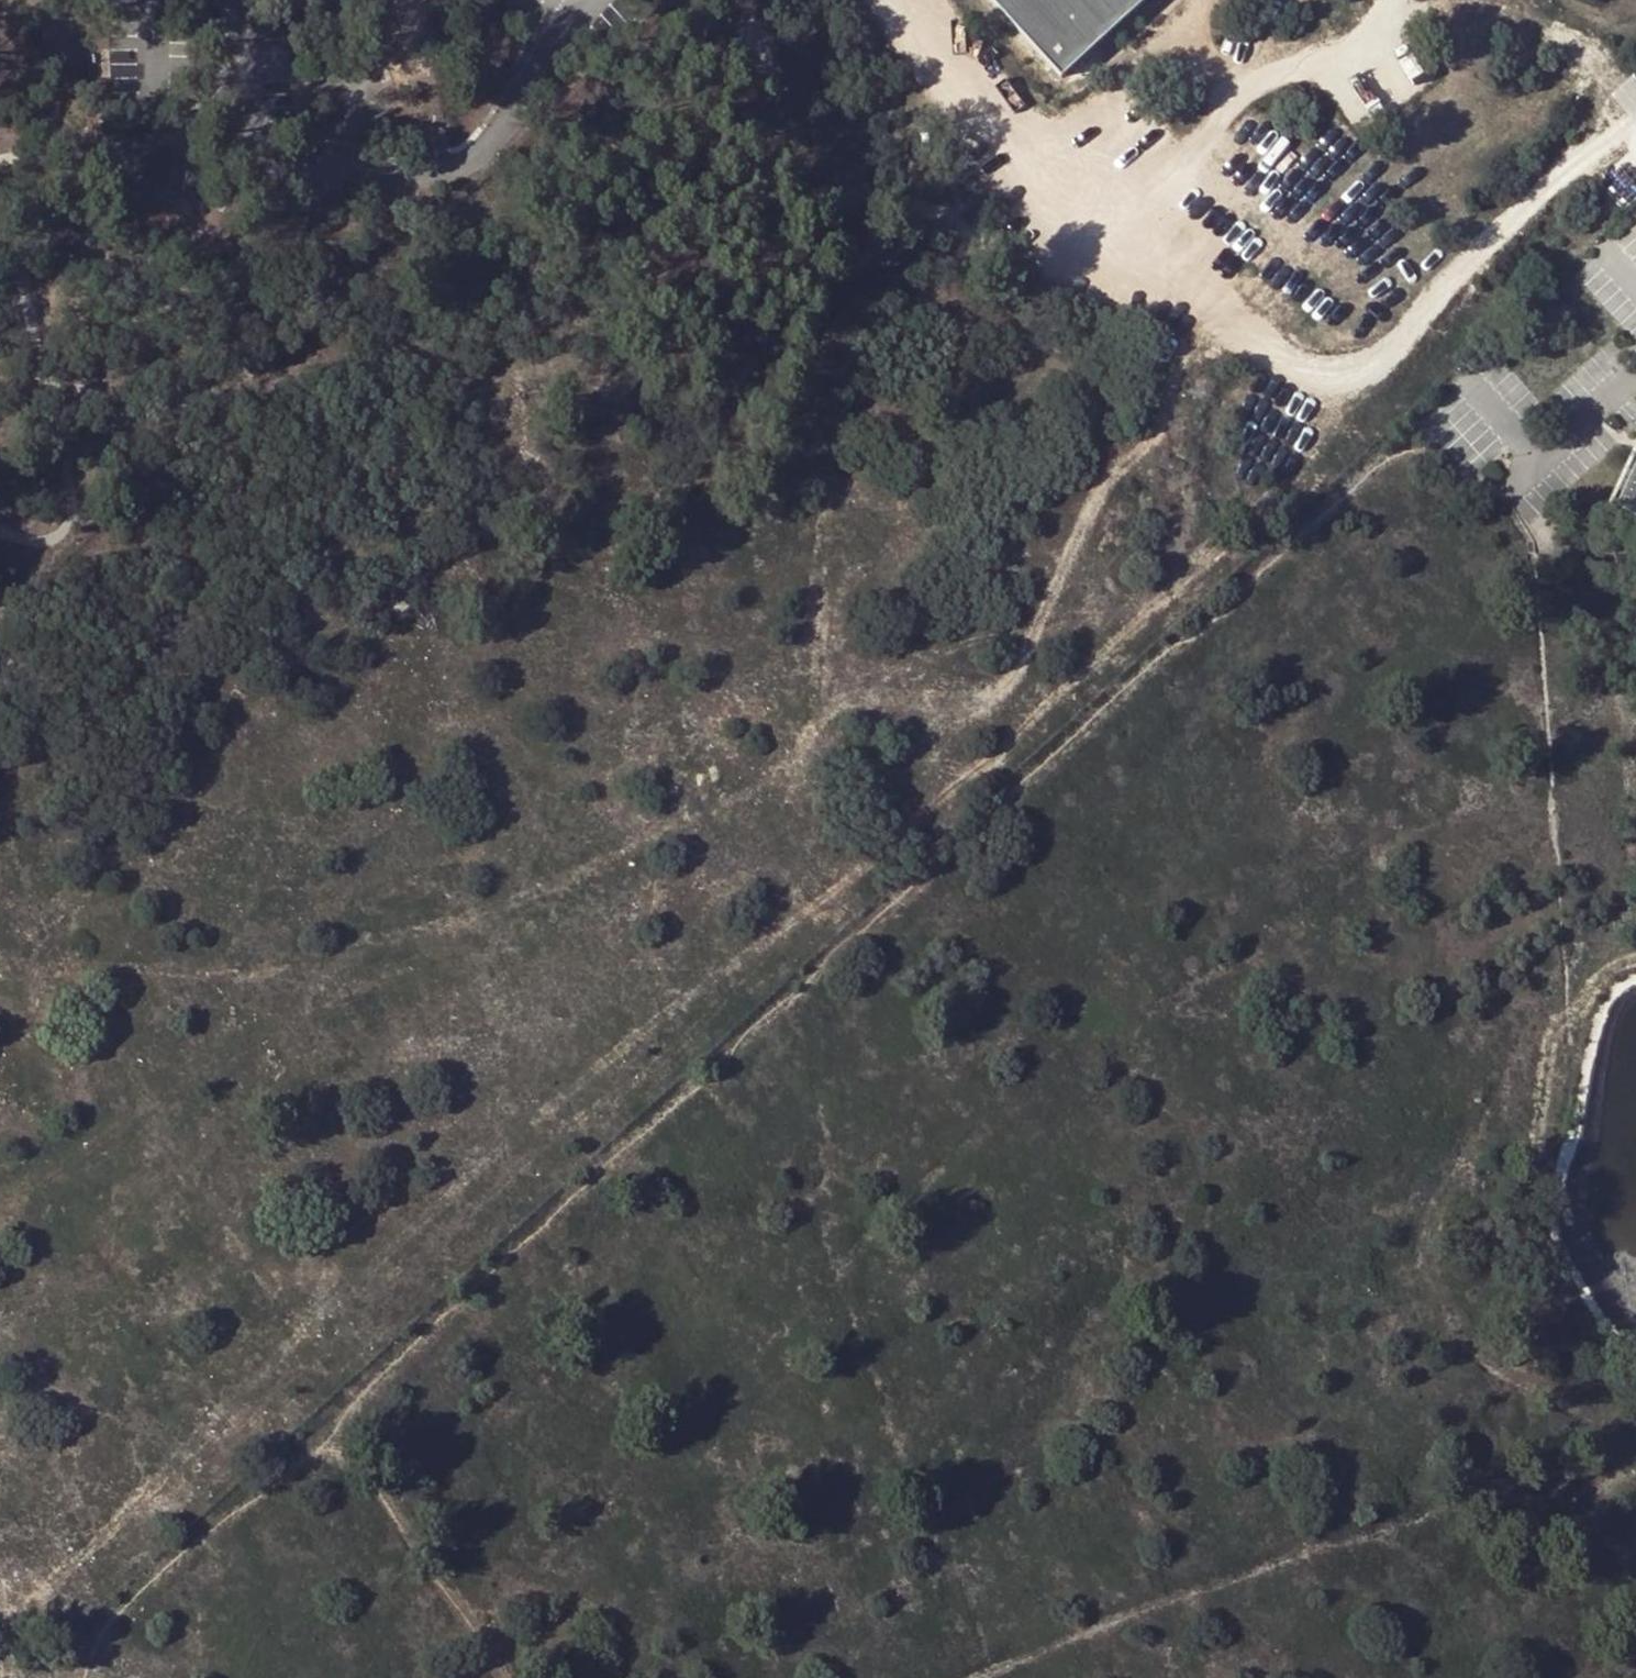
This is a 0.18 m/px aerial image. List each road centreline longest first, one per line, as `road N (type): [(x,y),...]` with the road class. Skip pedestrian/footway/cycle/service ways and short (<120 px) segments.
road 1 (track): [(1635,130),(1620,156),(1575,169),(1144,616),(747,961),(648,1066),(540,1148),(45,1590)]

